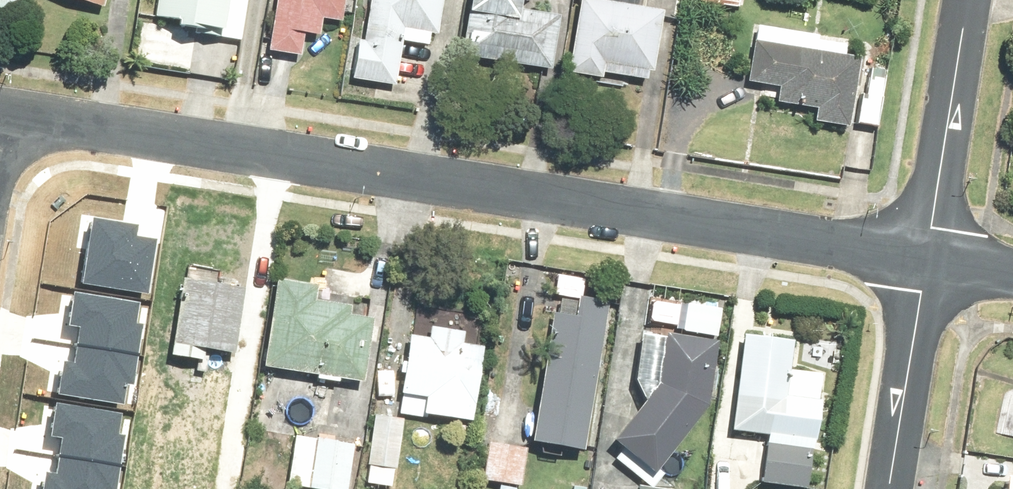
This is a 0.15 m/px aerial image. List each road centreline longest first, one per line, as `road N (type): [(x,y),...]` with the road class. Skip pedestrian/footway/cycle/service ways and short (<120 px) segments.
road 1 (residential): [(928,255),(6,110)]
road 2 (residential): [(969,0),(928,255)]
road 3 (residential): [(928,255),(890,488)]

